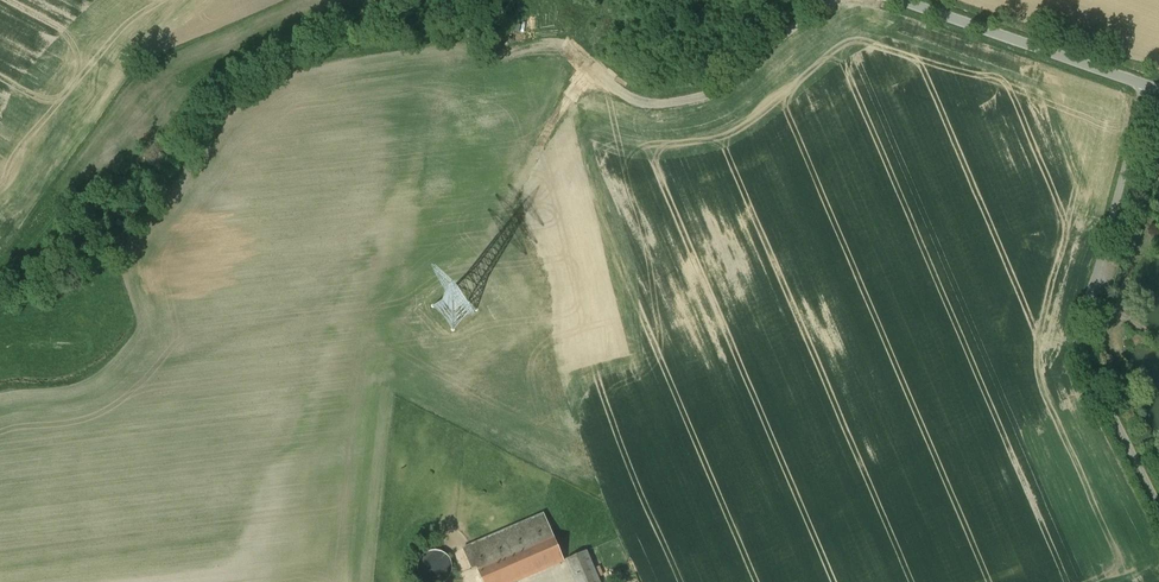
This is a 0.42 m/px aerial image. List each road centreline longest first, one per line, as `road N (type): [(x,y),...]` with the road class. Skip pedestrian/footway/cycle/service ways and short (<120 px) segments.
road 1 (track): [(826,0),(717,89),(645,108),(616,91),(578,48),(556,40),(490,49),(451,0)]
road 2 (residential): [(1152,87),(1083,346),(1158,512)]
road 3 (tertiary): [(903,0),(1152,87)]

